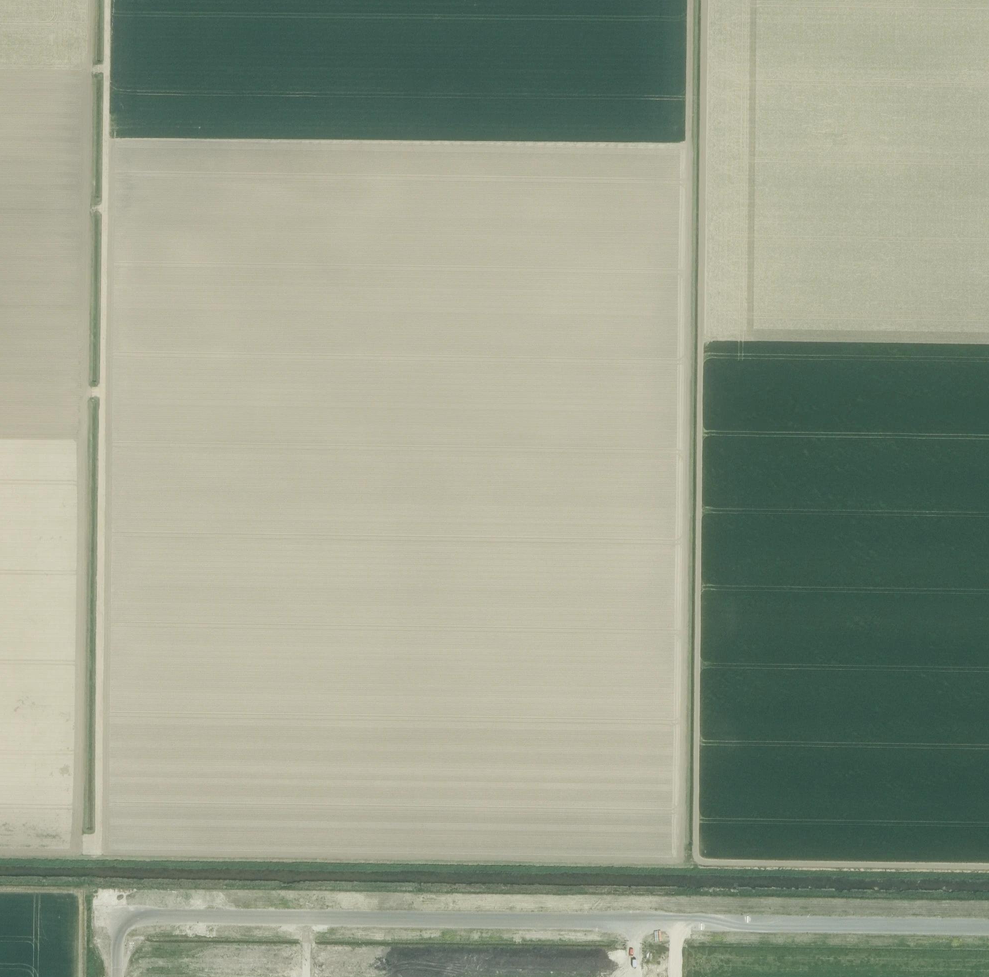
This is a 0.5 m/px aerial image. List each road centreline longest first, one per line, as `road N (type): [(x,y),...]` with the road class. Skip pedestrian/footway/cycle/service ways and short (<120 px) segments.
road 1 (unclassified): [(634,922),(118,919)]
road 2 (unclassified): [(988,927),(634,922)]

